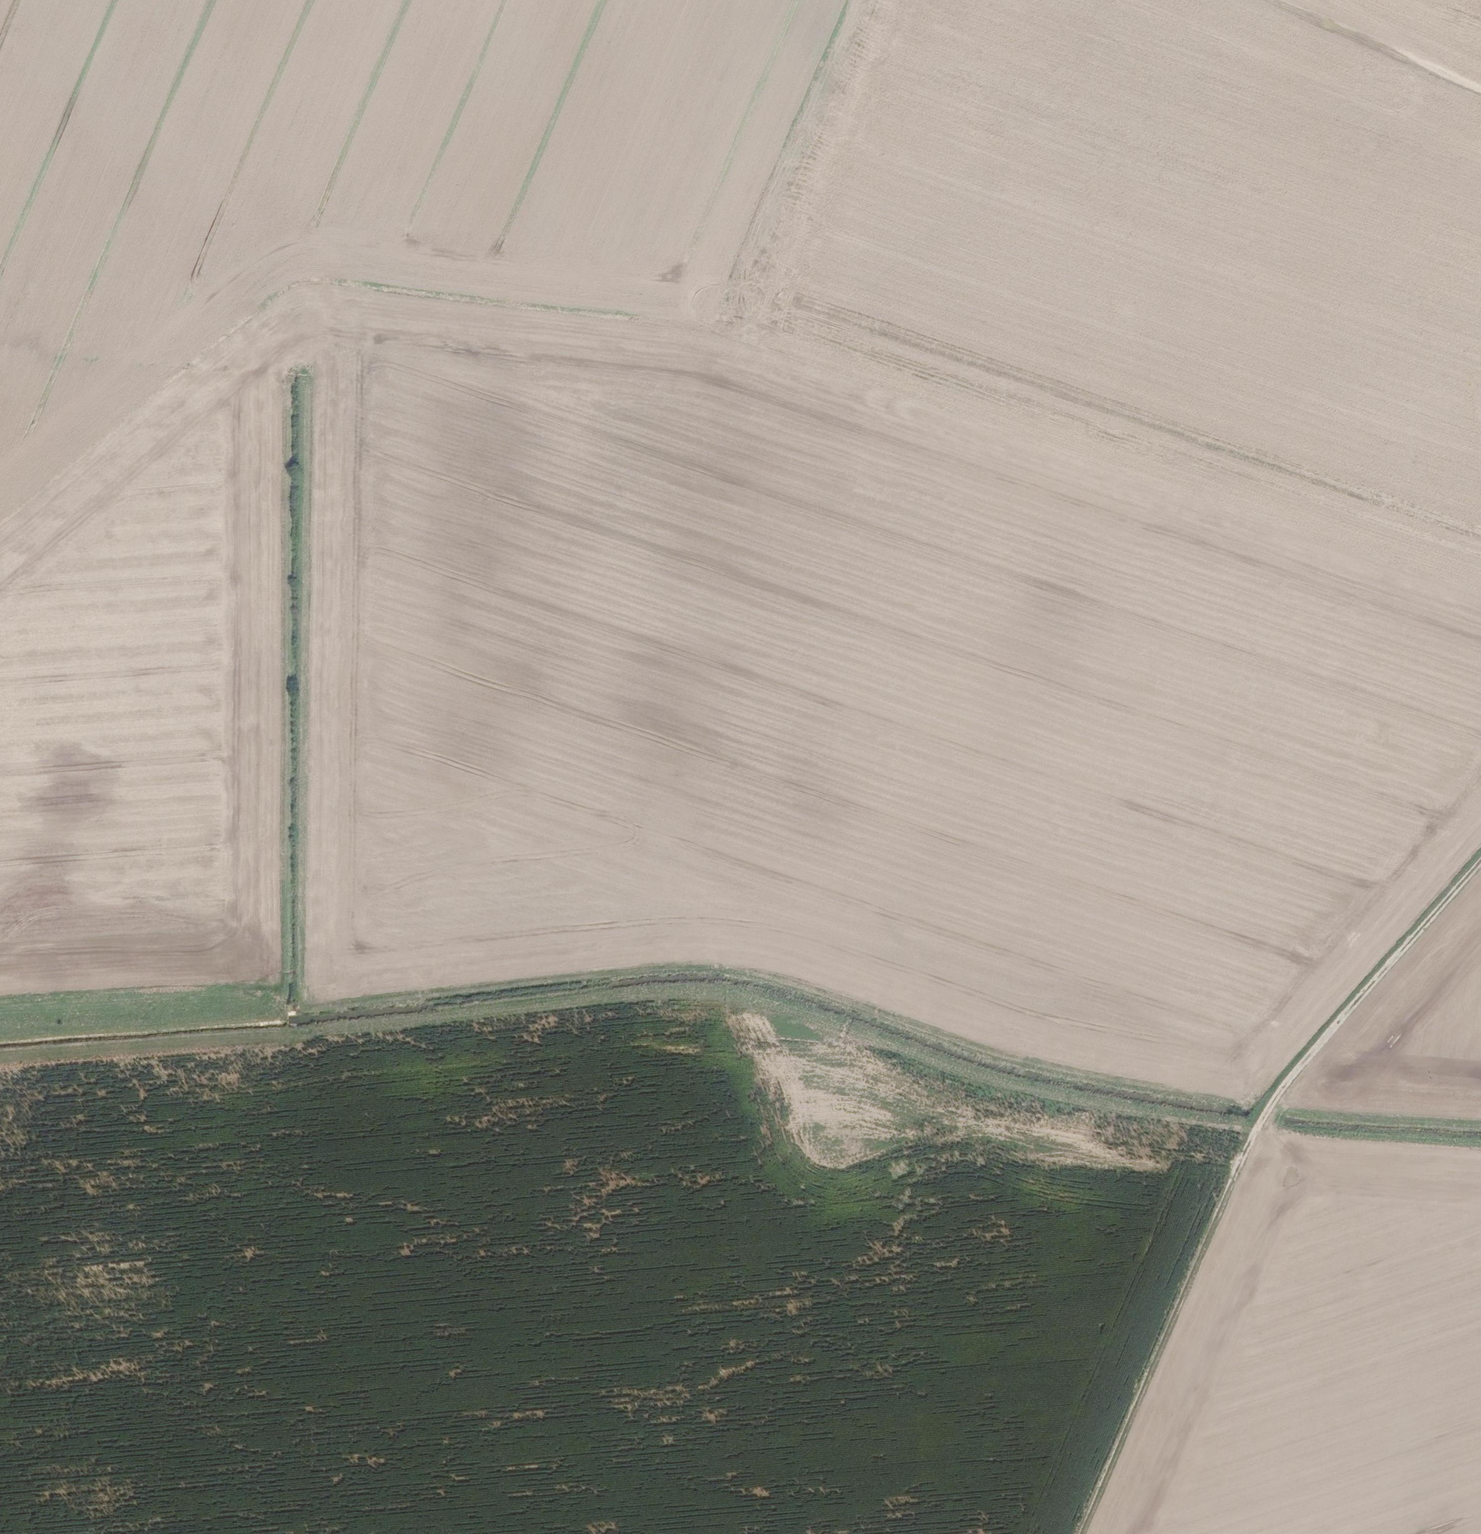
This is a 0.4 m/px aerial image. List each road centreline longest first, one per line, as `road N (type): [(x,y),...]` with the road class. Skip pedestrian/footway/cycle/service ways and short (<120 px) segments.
road 1 (track): [(847,0),(692,326),(343,279),(296,376)]
road 2 (track): [(1480,873),(1260,1125),(1085,1533)]
road 3 (track): [(1264,0),(1480,92)]

